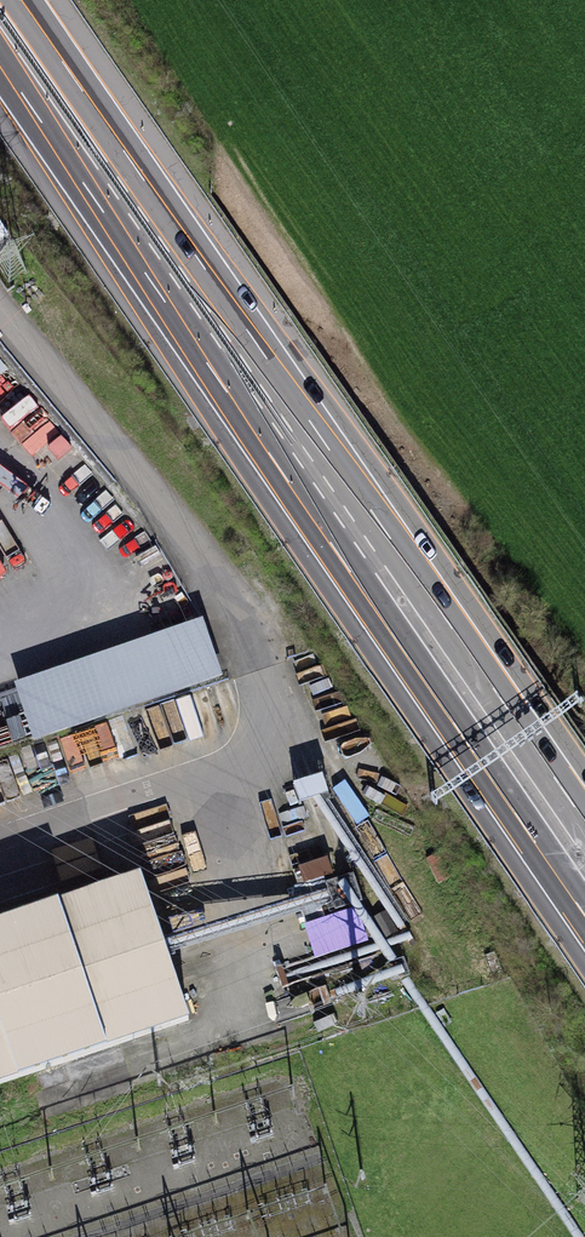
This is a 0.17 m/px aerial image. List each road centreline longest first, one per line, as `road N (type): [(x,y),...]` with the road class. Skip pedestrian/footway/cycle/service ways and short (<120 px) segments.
road 1 (motorway): [(0,61),(584,916)]
road 2 (motorway): [(584,824),(19,0)]

